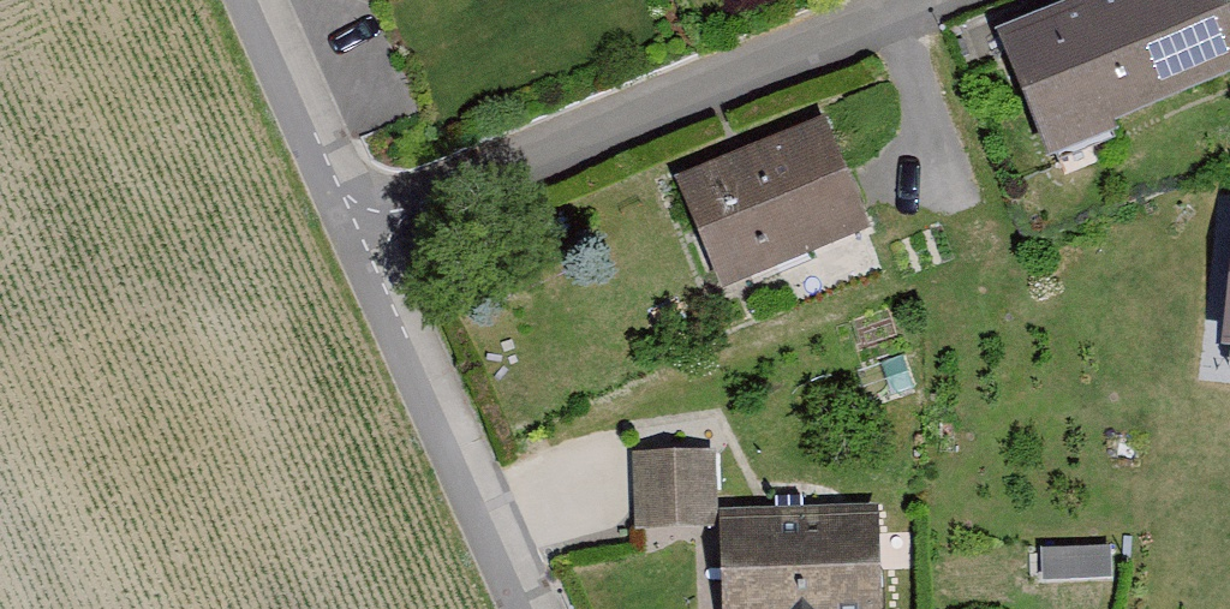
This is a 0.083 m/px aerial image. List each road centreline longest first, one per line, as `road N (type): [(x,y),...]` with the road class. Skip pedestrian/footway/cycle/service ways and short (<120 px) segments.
road 1 (residential): [(367,235),(932,0)]
road 2 (residential): [(367,235),(535,608)]
road 3 (residential): [(259,0),(367,235)]

